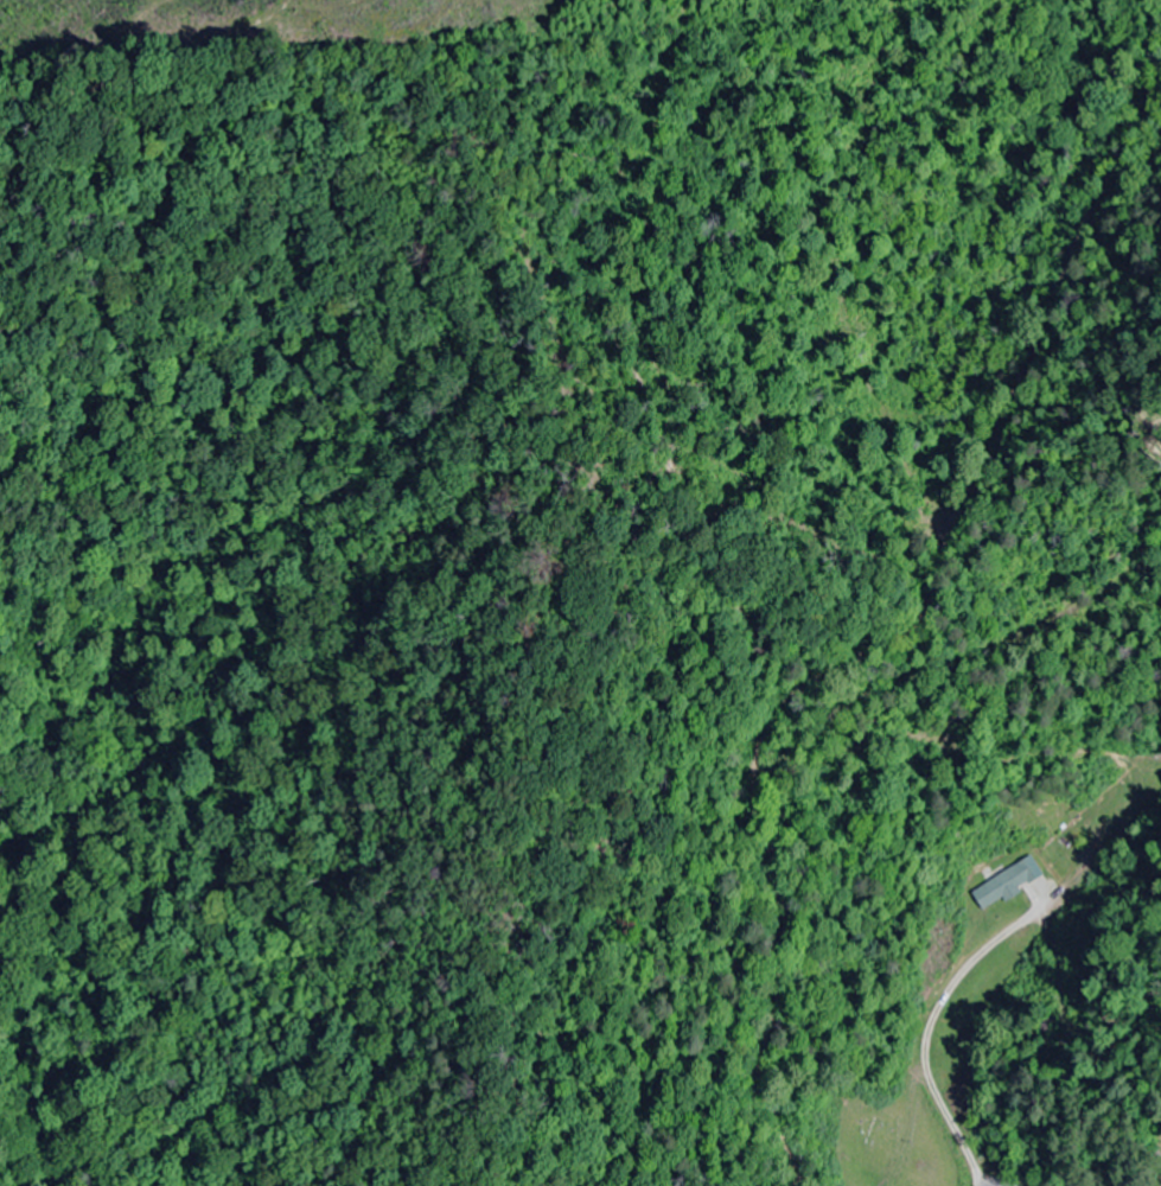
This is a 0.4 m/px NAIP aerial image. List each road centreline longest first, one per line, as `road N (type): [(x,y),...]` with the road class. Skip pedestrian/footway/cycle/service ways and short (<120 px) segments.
road 1 (track): [(784,1185),(763,1116),(758,836),(806,748),(894,656),(1007,589),(1160,201)]

